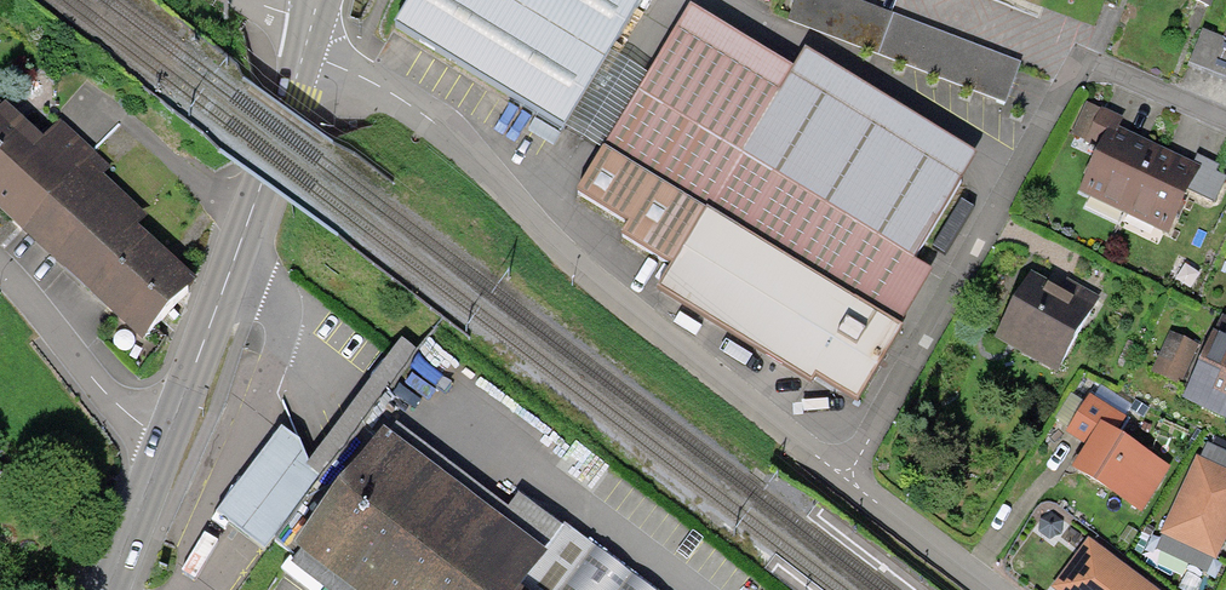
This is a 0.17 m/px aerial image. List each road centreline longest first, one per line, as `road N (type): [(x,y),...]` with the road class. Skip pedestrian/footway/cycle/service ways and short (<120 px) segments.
road 1 (residential): [(309,36),(444,131),(547,243),(846,476)]
road 2 (residential): [(846,476),(1071,47),(1225,122)]
road 3 (secondary): [(309,36),(168,437)]
road 4 (residential): [(168,437),(106,394),(0,271)]
road 5 (residential): [(846,476),(996,589)]
road 6 (secondary): [(168,437),(108,589)]

